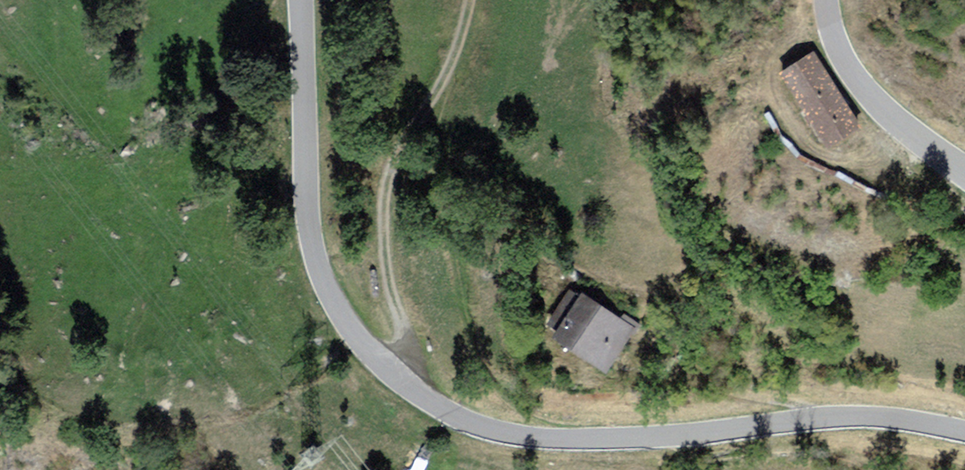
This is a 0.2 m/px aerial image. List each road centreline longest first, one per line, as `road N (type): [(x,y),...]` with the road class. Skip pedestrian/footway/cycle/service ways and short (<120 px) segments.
road 1 (tertiary): [(295,0),(302,207),(315,261),(351,329),(432,403),(526,432),(709,430),(840,412),(964,427)]
road 2 (track): [(465,0),(447,62),(384,178),(386,273),(402,334),(389,368)]
road 3 (tertiary): [(964,173),(870,94),(830,35),(822,0)]

